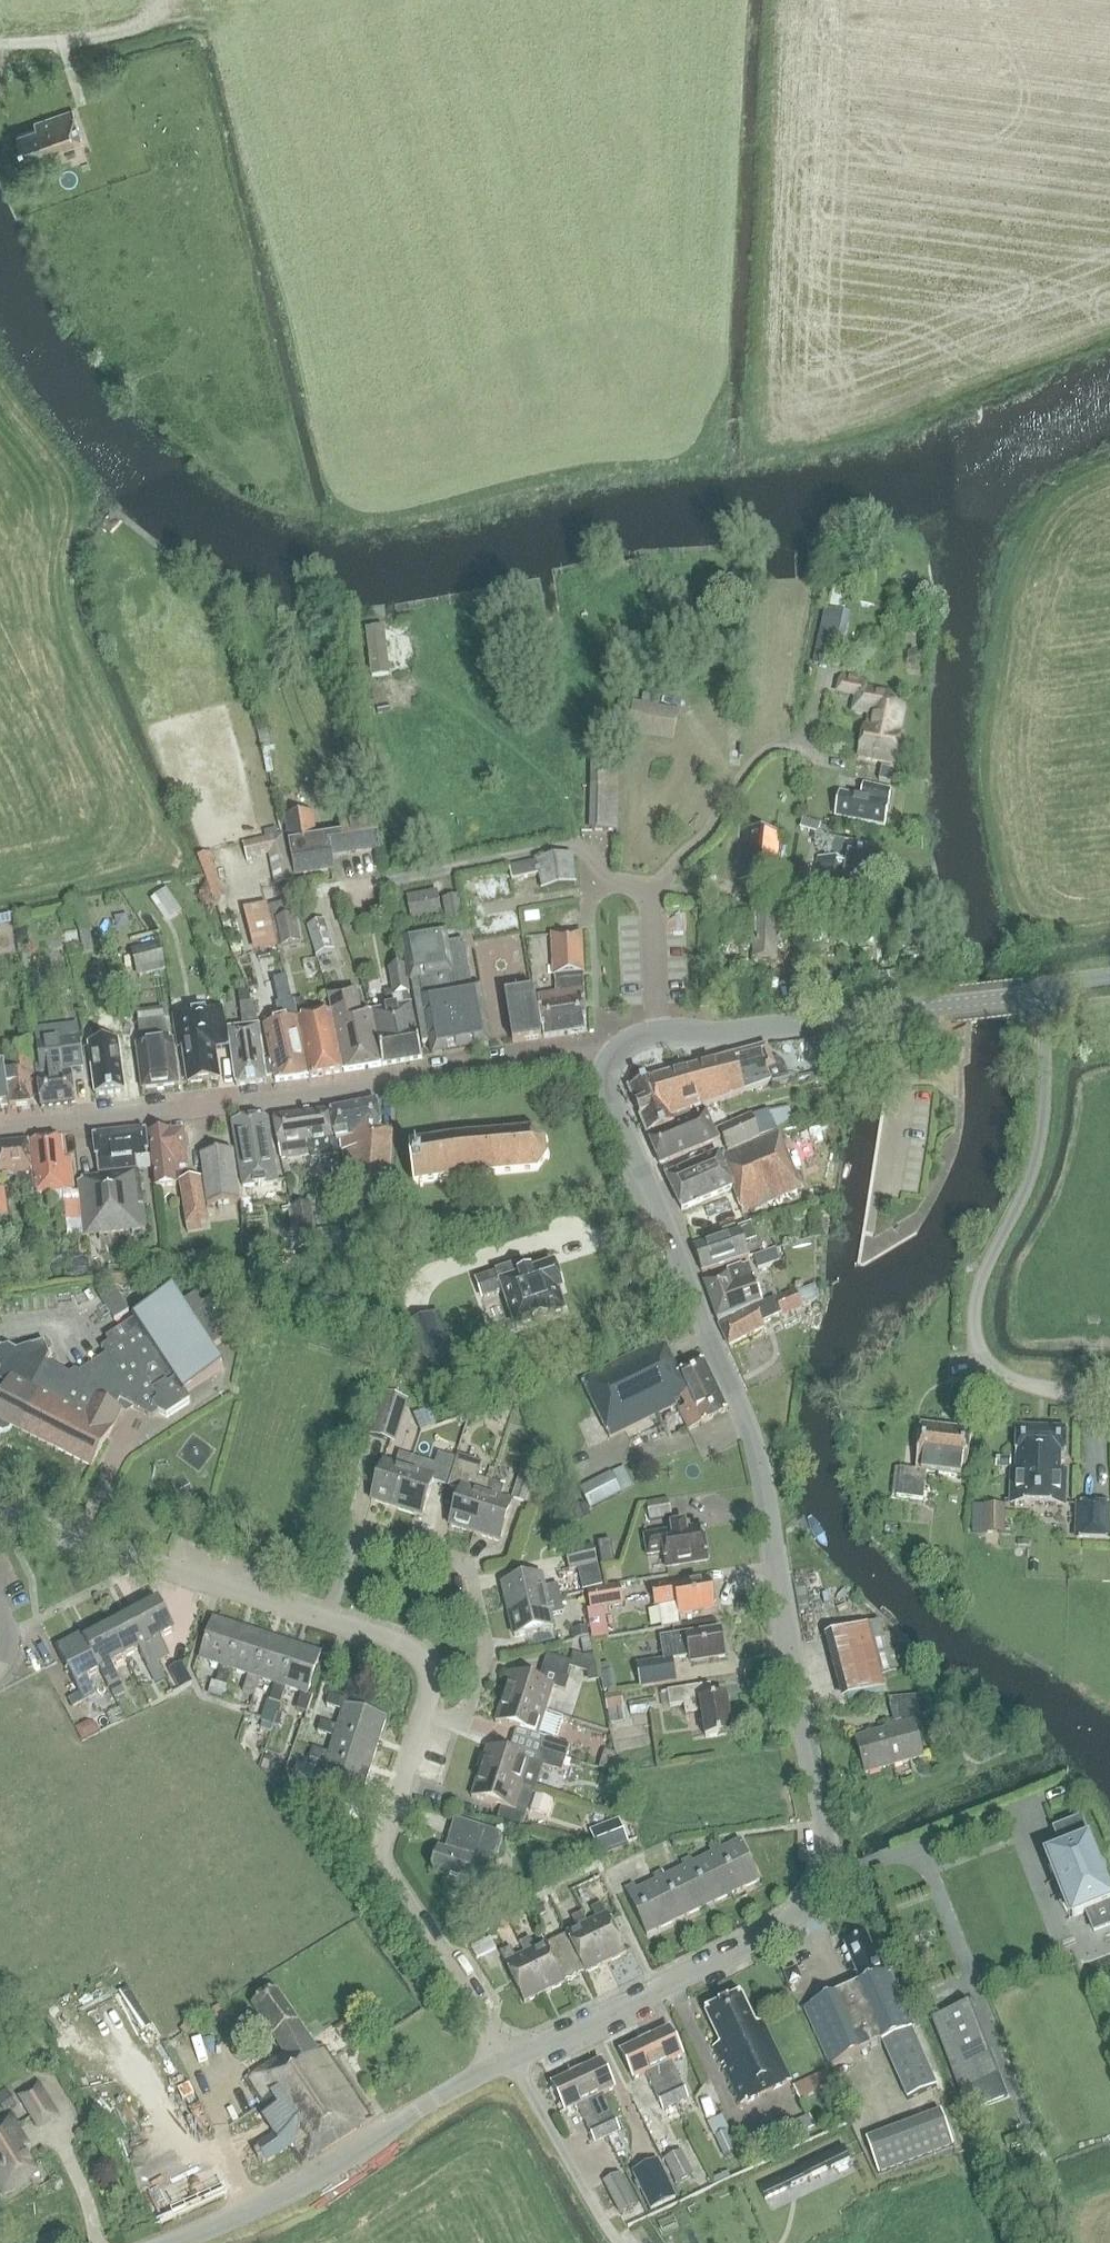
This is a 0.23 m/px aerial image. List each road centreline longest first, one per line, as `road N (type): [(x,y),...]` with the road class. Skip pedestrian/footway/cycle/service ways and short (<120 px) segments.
road 1 (tertiary): [(508,2057),(788,1918),(823,1870),(826,1840),(753,1444),(610,1100),(611,1059)]
road 2 (tertiary): [(0,1129),(611,1059)]
road 3 (residential): [(1041,989),(1044,1072),(1034,1157),(980,1277),(973,1332),(995,1370),(1109,1396)]
road 4 (residential): [(326,1621),(355,1526),(465,1561),(486,1649),(461,1724),(419,1713)]
road 5 (residential): [(649,889),(603,879),(575,846),(558,845),(274,897)]
road 6 (residential): [(508,2057),(378,1863),(419,1713)]
road 7 (tertiary): [(655,1033),(732,1031),(1041,989)]
road 8 (tertiary): [(168,2242),(312,2176),(508,2057)]
road 9 (residential): [(326,1621),(0,1517)]
road 10 (residential): [(811,740),(776,742),(761,753),(705,836),(649,889)]
road 11 (residential): [(419,1713),(424,1669),(412,1648),(326,1621)]
road 12 (residential): [(655,1033),(649,889)]

